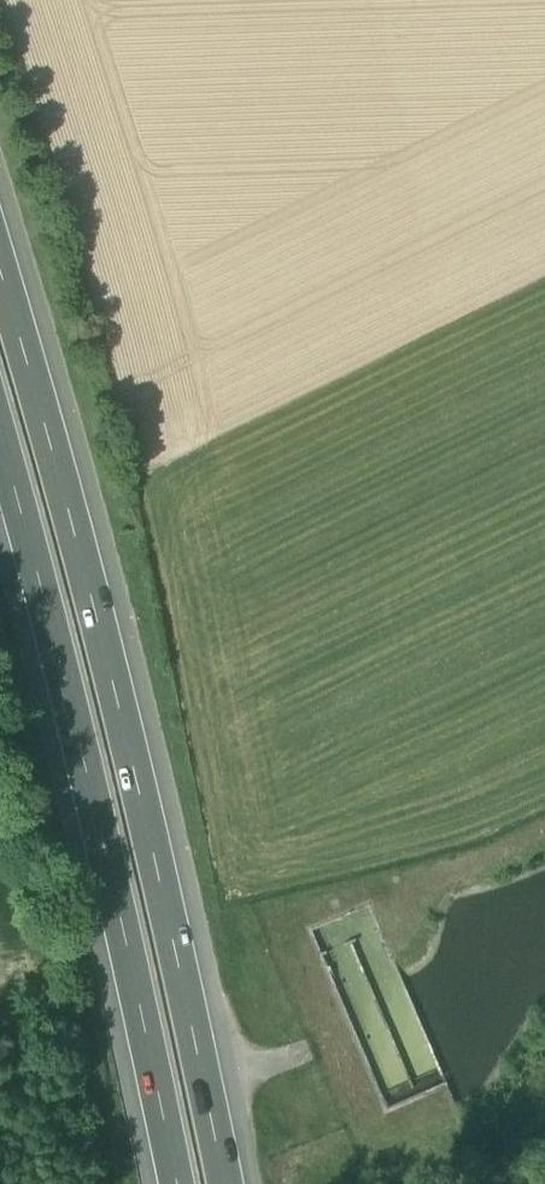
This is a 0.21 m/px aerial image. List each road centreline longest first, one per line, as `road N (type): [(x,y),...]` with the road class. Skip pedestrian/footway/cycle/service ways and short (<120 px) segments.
road 1 (motorway): [(223,1183),(129,751),(0,271)]
road 2 (motorway): [(0,442),(83,755),(171,1183)]

